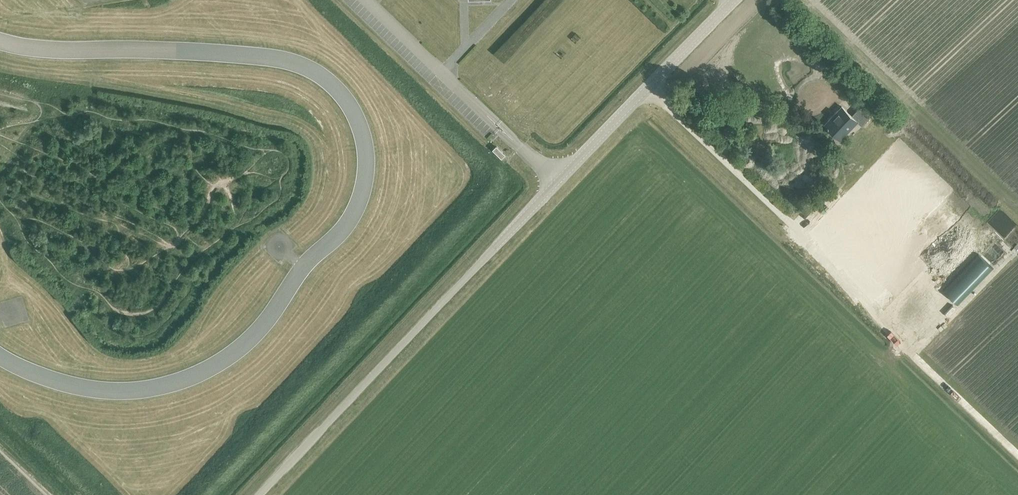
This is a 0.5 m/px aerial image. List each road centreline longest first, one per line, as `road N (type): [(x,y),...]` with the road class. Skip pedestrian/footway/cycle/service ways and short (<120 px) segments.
road 1 (tertiary): [(255,494),(560,178)]
road 2 (tertiary): [(560,178),(735,0)]
road 3 (unclassified): [(560,178),(443,73)]

